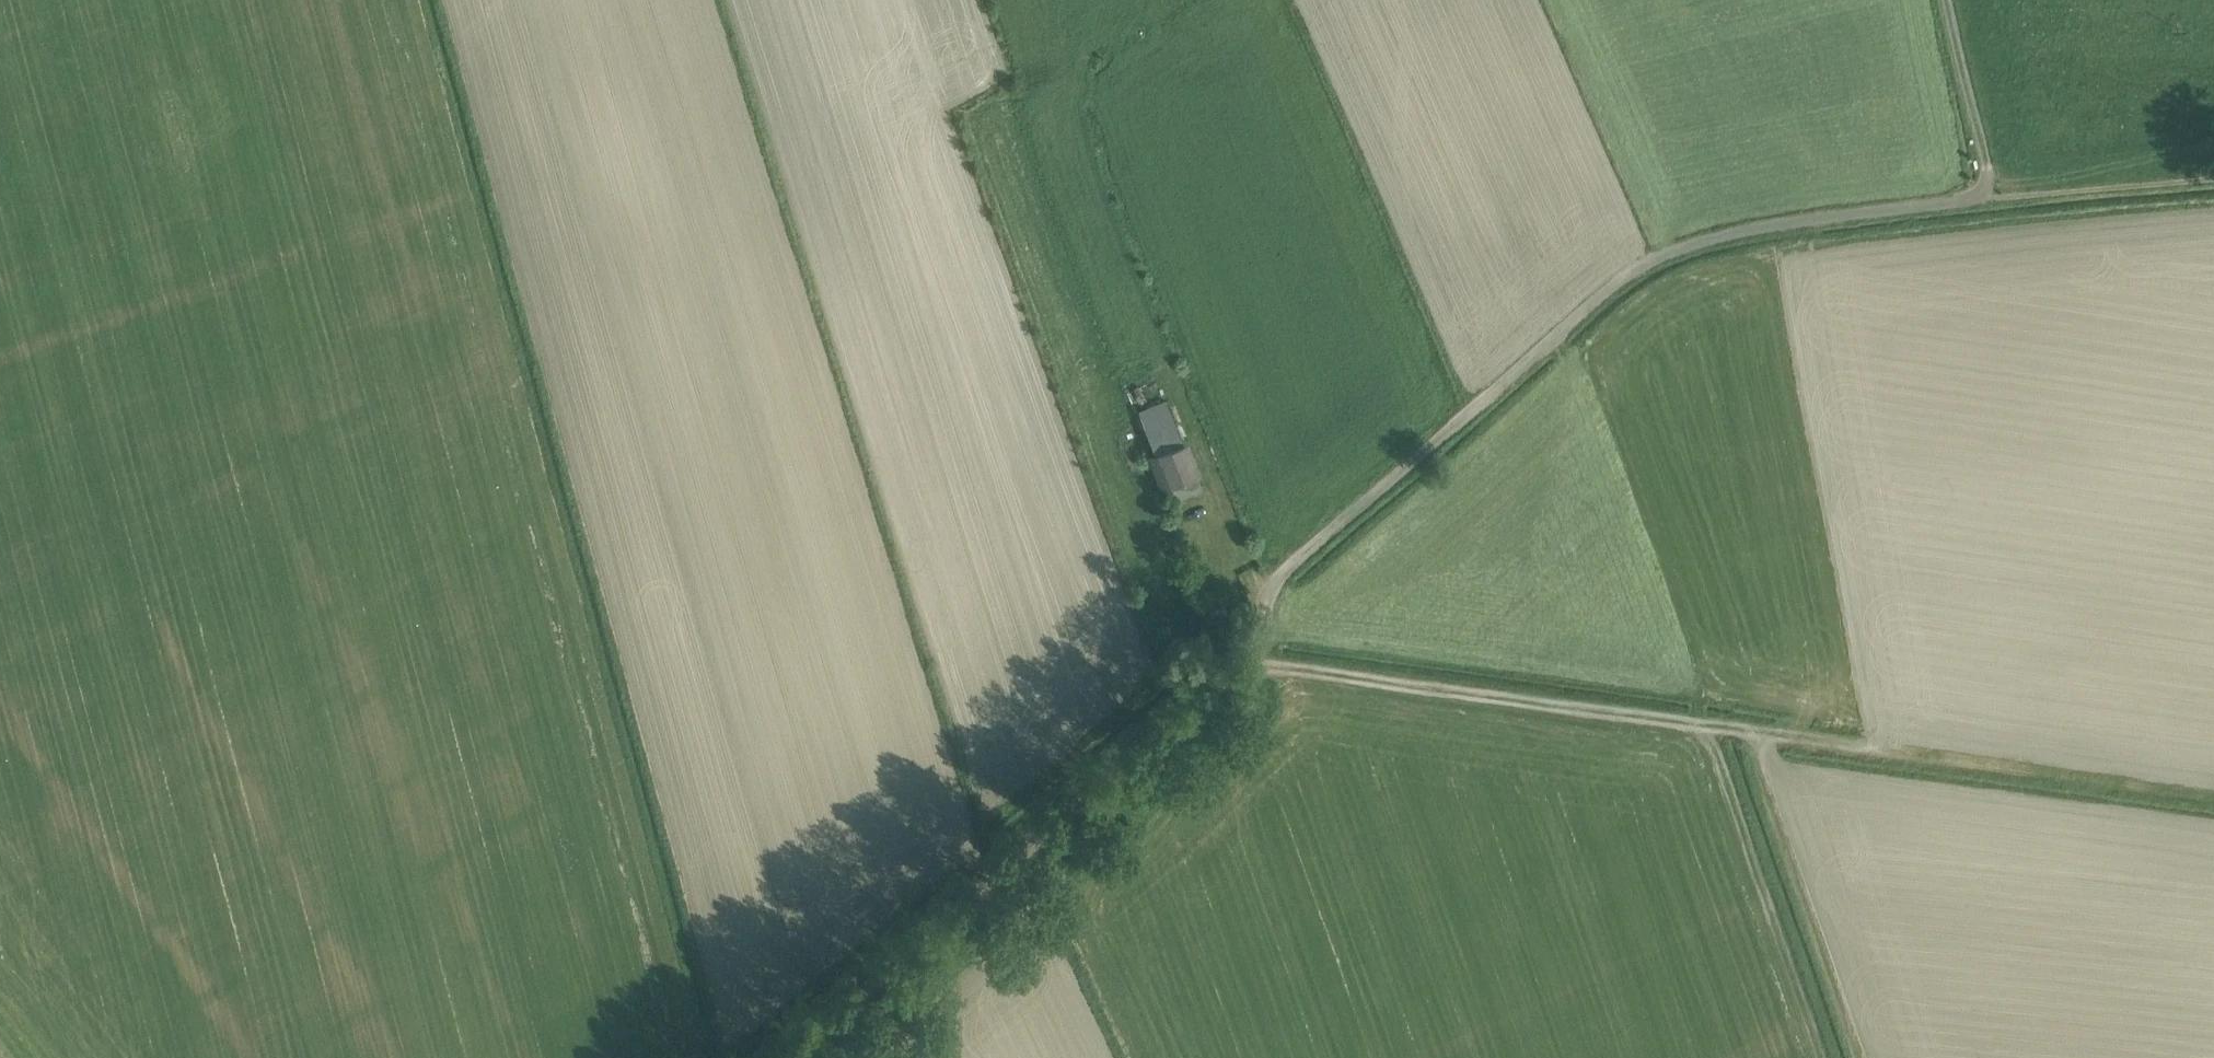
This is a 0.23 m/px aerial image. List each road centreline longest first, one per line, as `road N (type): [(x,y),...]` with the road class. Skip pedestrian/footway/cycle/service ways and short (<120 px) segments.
road 1 (track): [(1244,661),(2213,801)]
road 2 (track): [(1978,195),(1985,165),(1947,0)]

